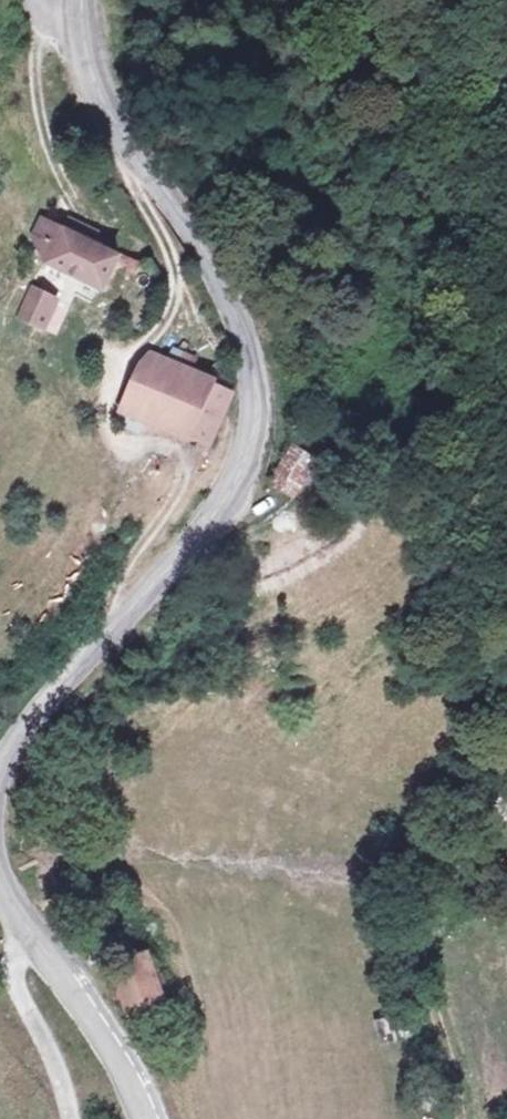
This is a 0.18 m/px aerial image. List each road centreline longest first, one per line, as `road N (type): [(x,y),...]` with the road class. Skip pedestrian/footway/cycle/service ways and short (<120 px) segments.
road 1 (residential): [(112,627),(128,576),(192,453),(172,439),(117,427),(112,416),(130,361),(175,302),(179,275),(131,134)]
road 2 (tertiary): [(112,627),(234,485),(258,413),(251,327),(230,274),(131,134)]
road 3 (tertiary): [(143,1118),(110,1035),(29,926)]
road 4 (track): [(459,1118),(421,978),(420,912)]
road 5 (residential): [(29,926),(13,972),(62,1079),(71,1118)]
road 6 (tertiary): [(0,773),(11,745),(112,627)]
road 7 (tertiary): [(131,134),(89,50),(83,0)]

